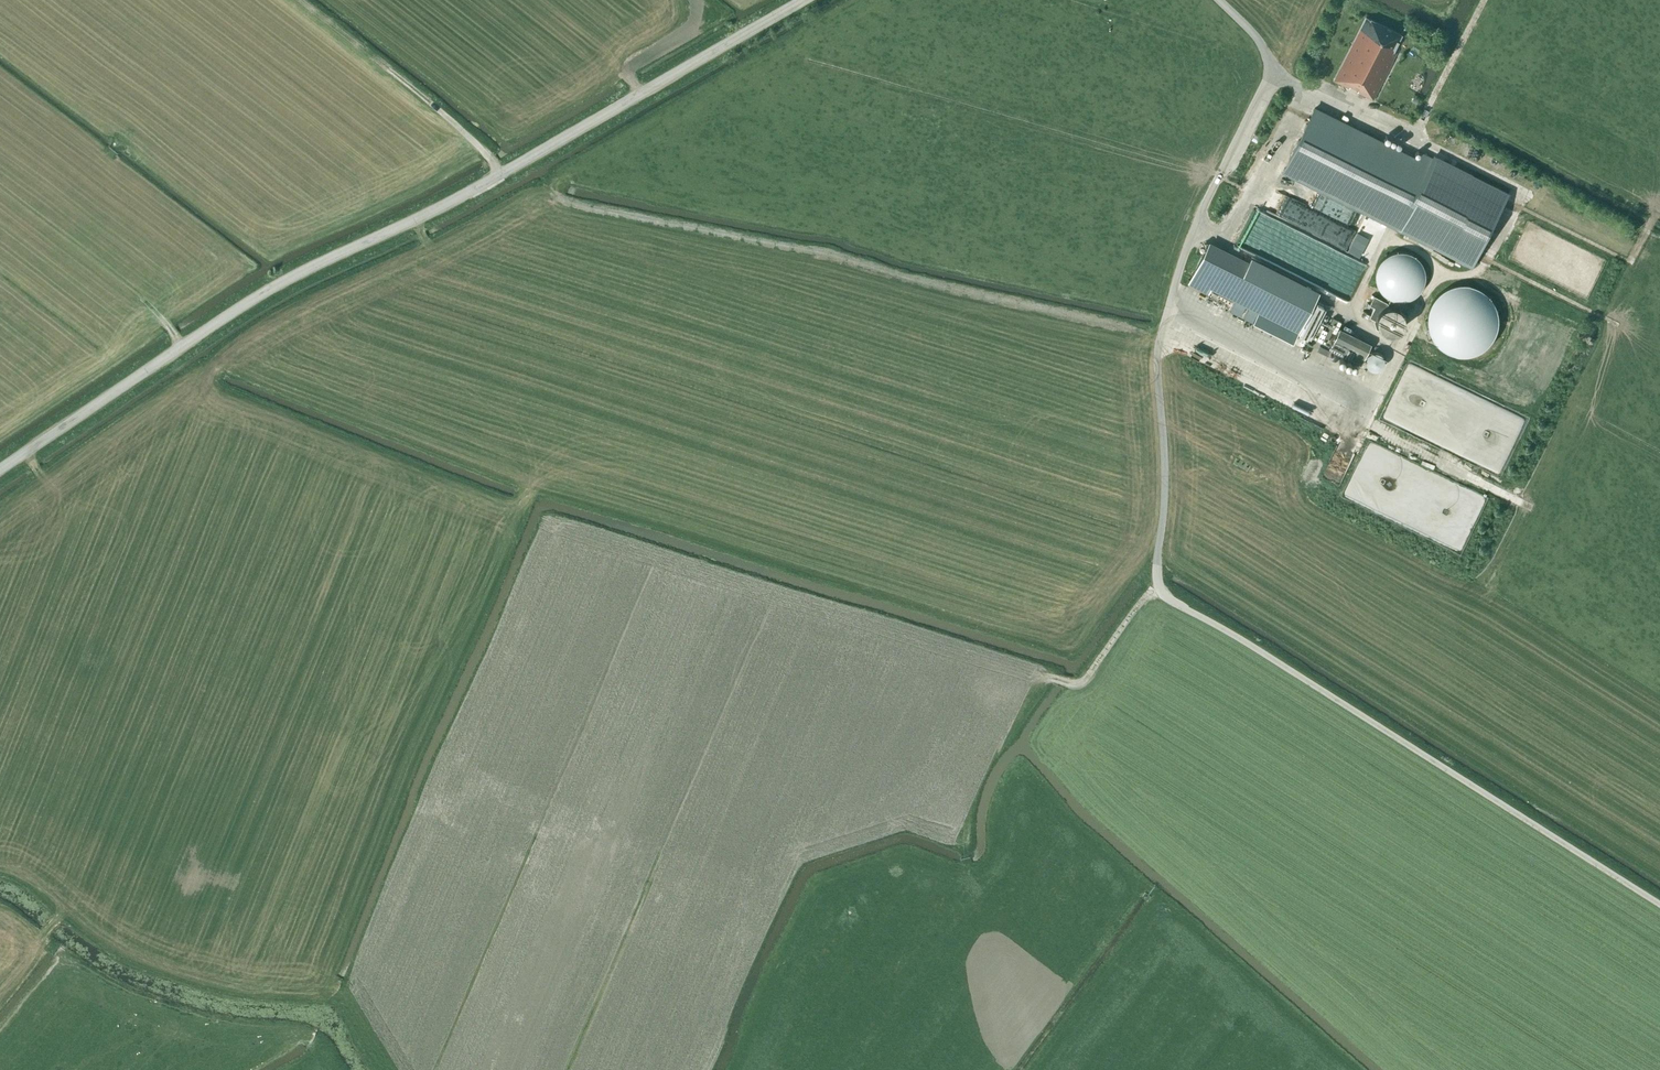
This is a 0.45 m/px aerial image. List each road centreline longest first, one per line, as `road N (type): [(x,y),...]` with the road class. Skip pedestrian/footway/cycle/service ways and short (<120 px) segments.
road 1 (tertiary): [(0,470),(270,290),(476,189),(804,0)]

